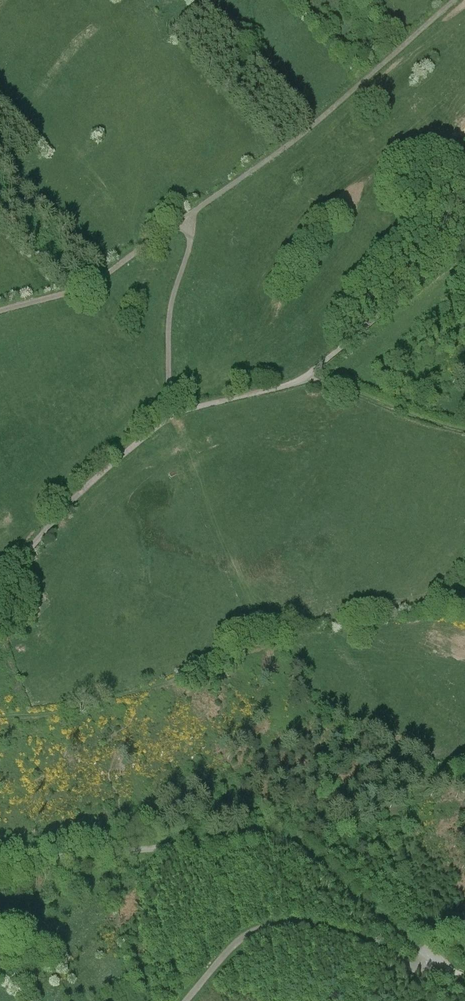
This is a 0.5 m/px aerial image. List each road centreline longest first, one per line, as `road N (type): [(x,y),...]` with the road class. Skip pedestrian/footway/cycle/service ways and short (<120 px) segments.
road 1 (track): [(0,584),(100,474),(172,418),(305,378),(464,255)]
road 2 (track): [(0,311),(106,277),(328,111),(453,0)]
road 3 (track): [(434,960),(299,845),(274,834),(248,831),(0,863)]
road 4 (track): [(186,1000),(232,947),(277,925),(340,933),(416,968),(434,960)]
road 5 (track): [(172,418),(169,326),(194,213)]
road 6 (track): [(305,378),(464,434)]
road 7 (track): [(155,687),(282,638)]

